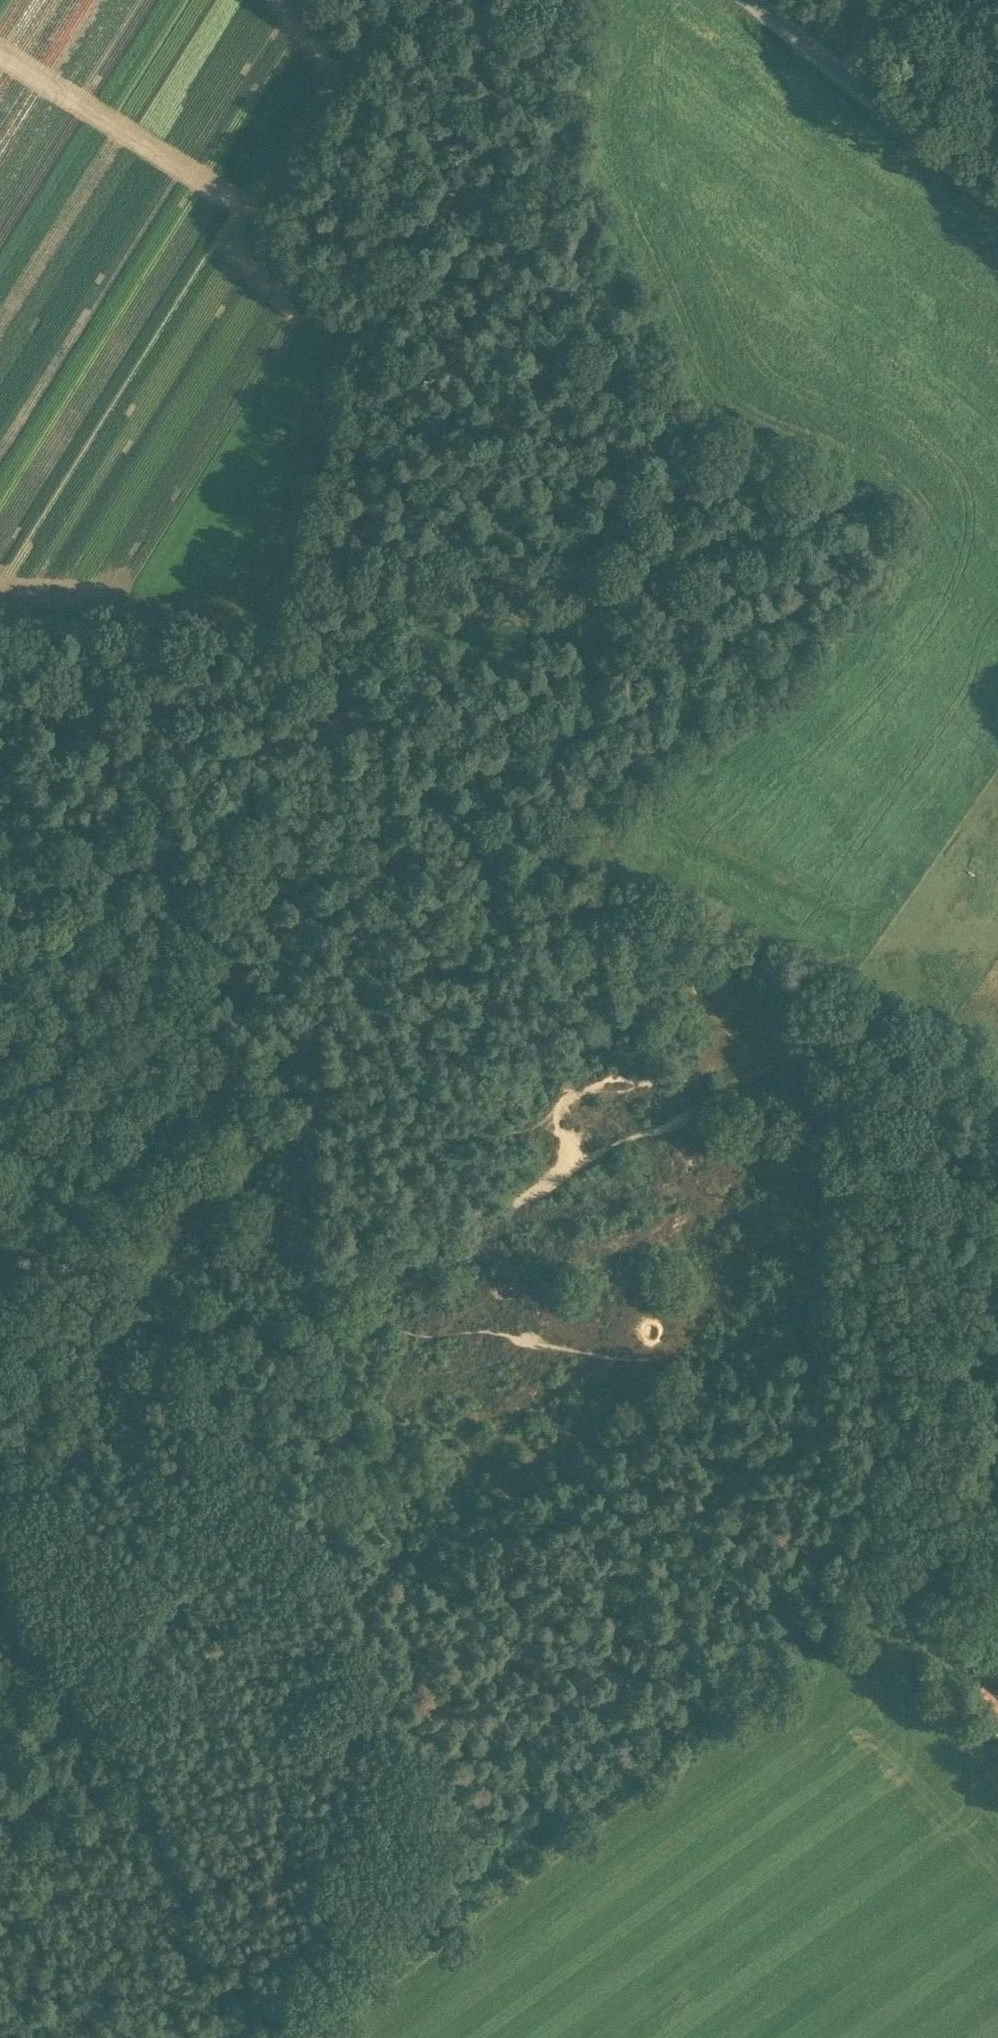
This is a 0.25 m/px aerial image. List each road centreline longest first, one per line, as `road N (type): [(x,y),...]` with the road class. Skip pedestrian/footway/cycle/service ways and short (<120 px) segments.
road 1 (track): [(820,1059),(878,1103),(878,1606),(898,1666),(997,1771)]
road 2 (track): [(432,1228),(318,1100),(0,832)]
road 3 (unclassified): [(997,206),(747,0)]

